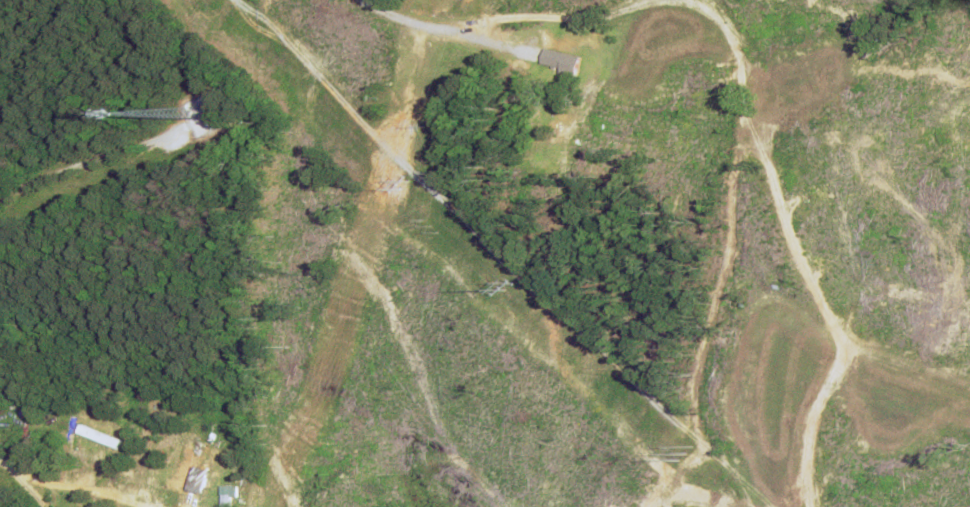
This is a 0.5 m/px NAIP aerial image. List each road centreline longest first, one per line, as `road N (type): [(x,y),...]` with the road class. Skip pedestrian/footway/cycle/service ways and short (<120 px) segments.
road 1 (residential): [(392,0),(546,35),(625,8),(687,0)]

